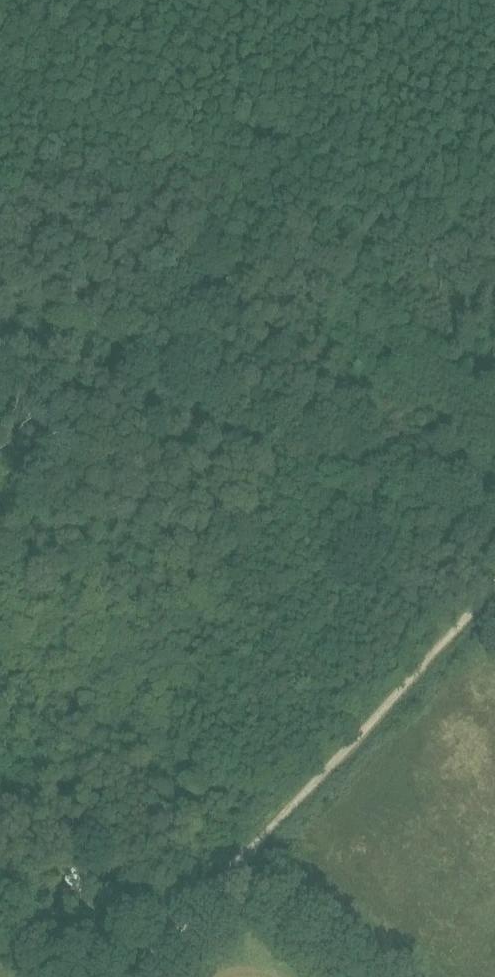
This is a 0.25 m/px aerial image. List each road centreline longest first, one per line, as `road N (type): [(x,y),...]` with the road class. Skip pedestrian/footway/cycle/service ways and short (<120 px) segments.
road 1 (track): [(138,976),(494,593)]

